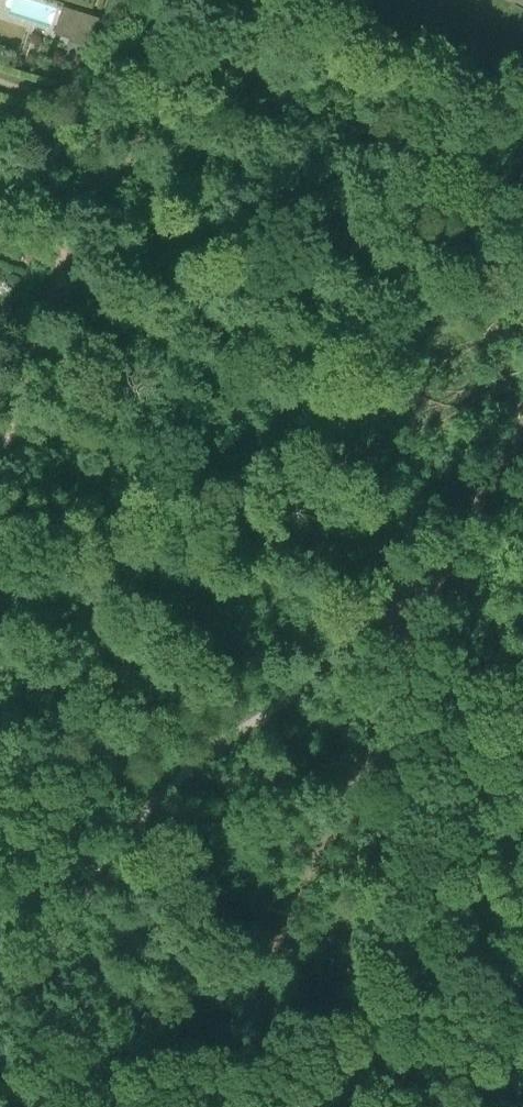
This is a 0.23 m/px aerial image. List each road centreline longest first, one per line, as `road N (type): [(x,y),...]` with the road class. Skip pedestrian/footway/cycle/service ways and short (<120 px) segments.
road 1 (track): [(522,428),(498,453),(446,541),(281,930),(274,998),(298,1106)]

